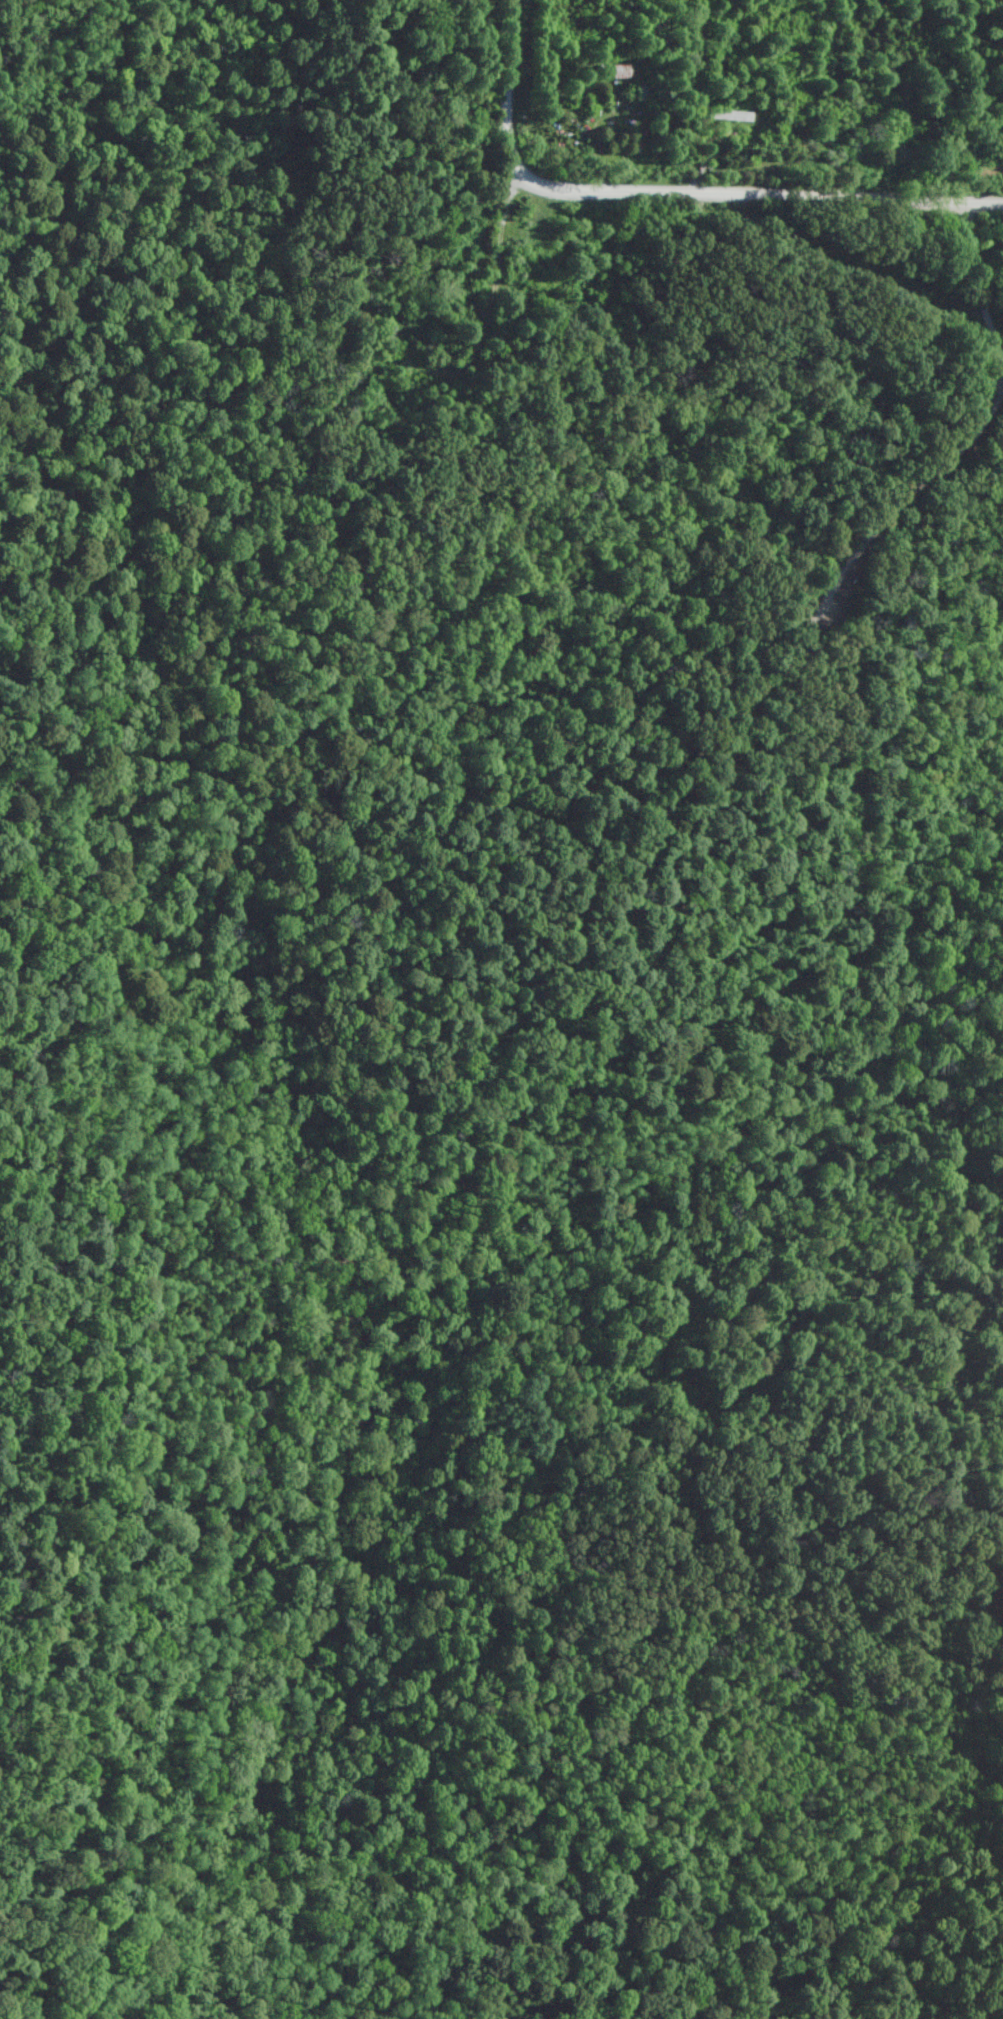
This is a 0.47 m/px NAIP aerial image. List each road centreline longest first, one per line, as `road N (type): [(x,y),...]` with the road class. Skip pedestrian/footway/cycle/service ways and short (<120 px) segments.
road 1 (residential): [(1002,203),(504,180),(509,0)]

